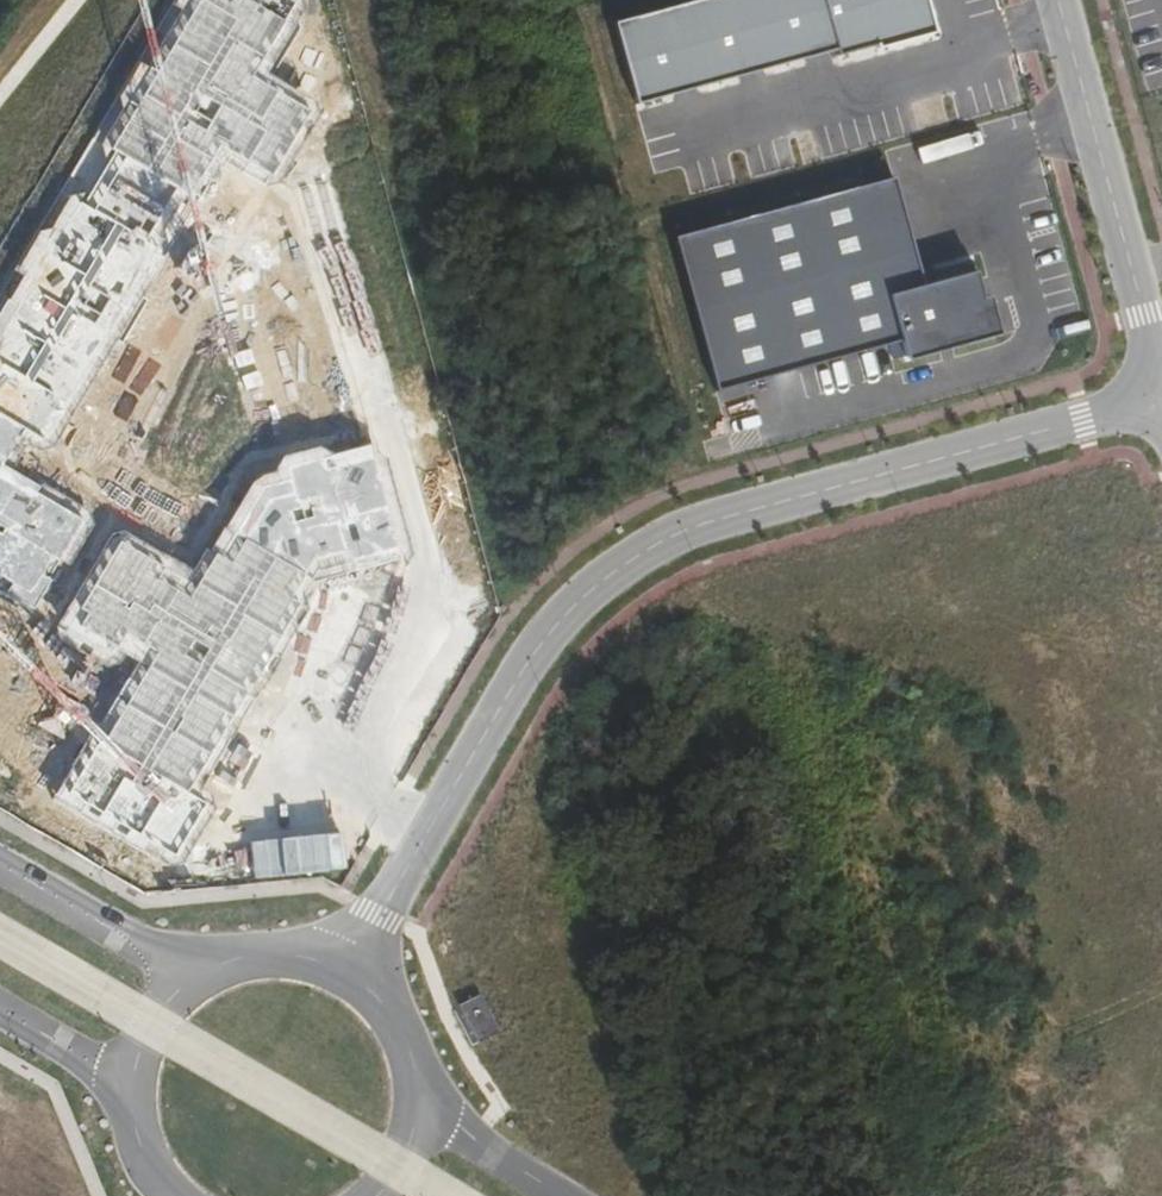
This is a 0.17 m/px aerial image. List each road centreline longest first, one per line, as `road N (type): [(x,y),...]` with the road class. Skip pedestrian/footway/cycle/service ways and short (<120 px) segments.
road 1 (unclassified): [(416,1097),(393,1025),(337,975),(263,960),(192,986)]
road 2 (unclassified): [(192,986),(0,868)]
road 3 (unclassified): [(564,1195),(416,1097)]
road 4 (unclassified): [(0,1010),(133,1086)]
road 5 (unclassified): [(192,986),(152,1028),(133,1086)]

